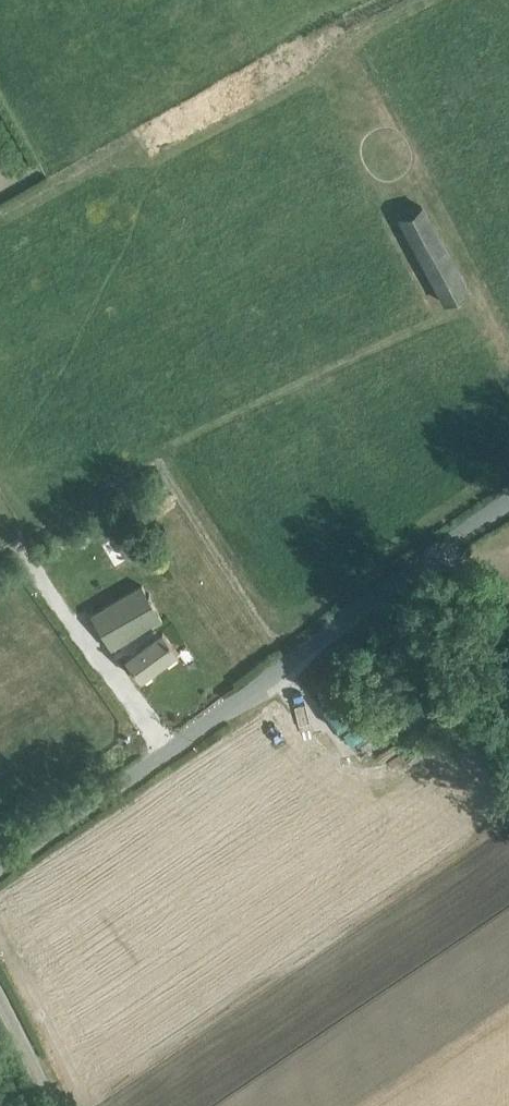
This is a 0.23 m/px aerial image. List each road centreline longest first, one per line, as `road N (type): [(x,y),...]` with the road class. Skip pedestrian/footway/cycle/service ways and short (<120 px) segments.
road 1 (unclassified): [(0,867),(478,519),(508,504)]

